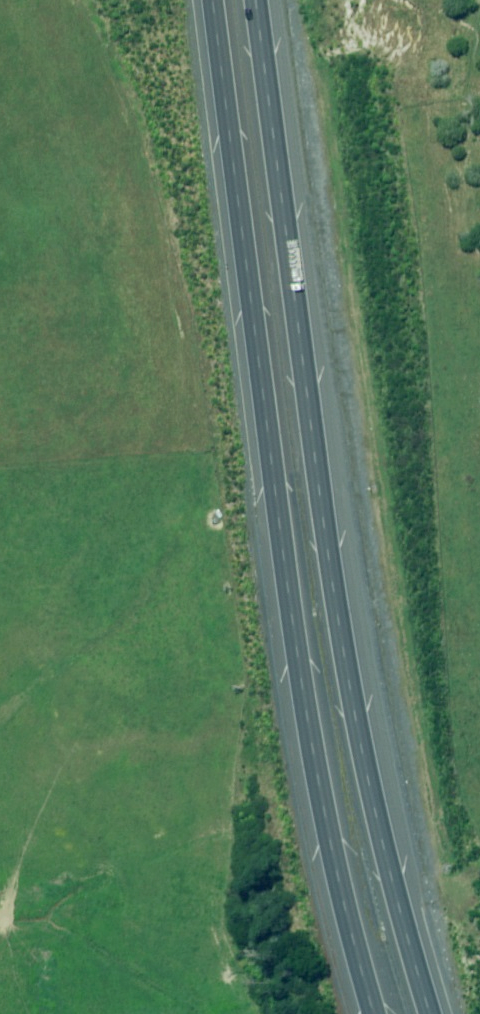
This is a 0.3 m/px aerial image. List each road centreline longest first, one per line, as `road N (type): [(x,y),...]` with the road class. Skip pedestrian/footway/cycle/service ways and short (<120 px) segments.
road 1 (motorway): [(233,0),(279,398),(332,742),(394,1013)]
road 2 (motorway): [(349,1013),(285,731),(195,0)]

